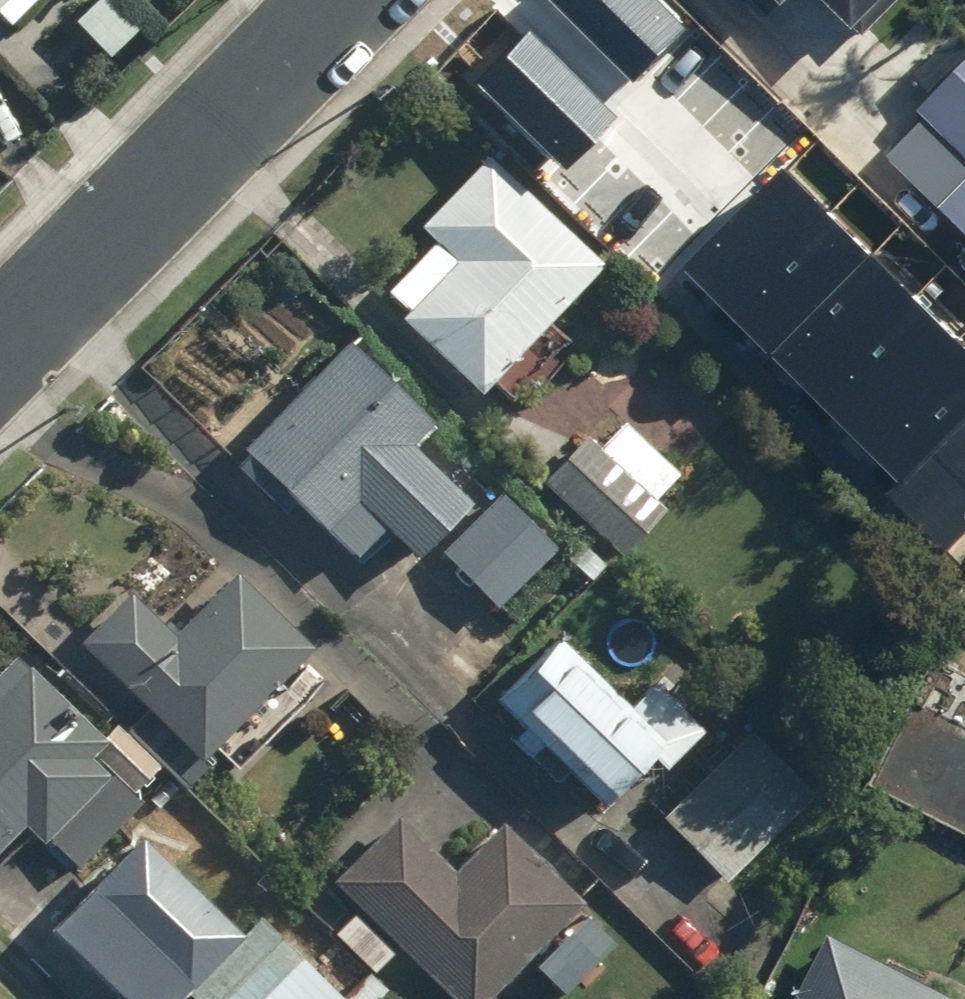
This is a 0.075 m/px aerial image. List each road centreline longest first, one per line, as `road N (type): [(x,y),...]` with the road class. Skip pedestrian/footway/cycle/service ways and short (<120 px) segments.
road 1 (residential): [(338,0),(0,346)]

